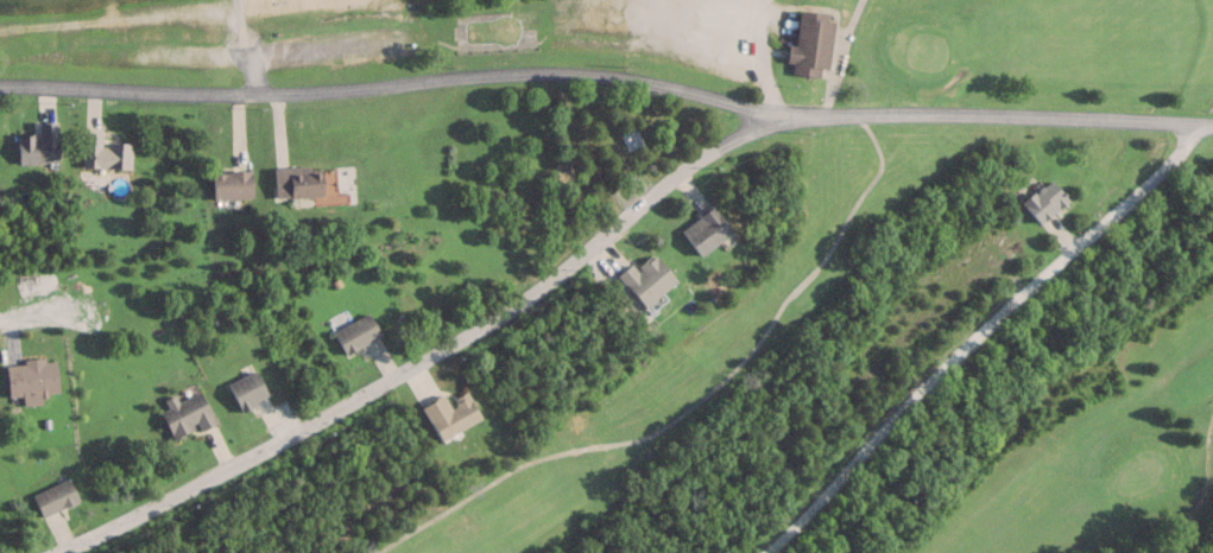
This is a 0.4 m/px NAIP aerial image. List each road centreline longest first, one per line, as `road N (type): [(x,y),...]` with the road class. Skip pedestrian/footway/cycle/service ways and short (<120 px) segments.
road 1 (residential): [(63,552),(404,374),(536,292),(756,113)]
road 2 (residential): [(0,84),(258,94),(560,72),(666,85),(756,113)]
road 3 (residential): [(762,552),(802,521),(923,388),(1205,126)]
road 4 (residential): [(756,113),(1212,126)]

